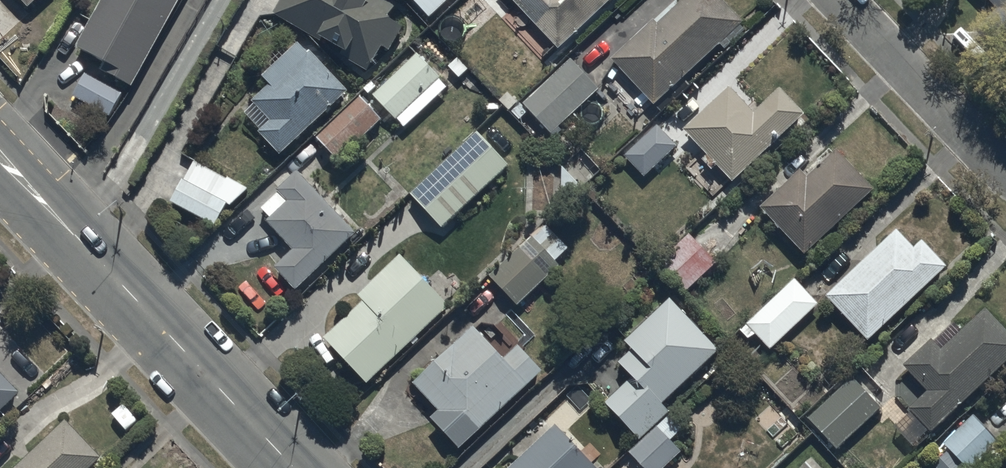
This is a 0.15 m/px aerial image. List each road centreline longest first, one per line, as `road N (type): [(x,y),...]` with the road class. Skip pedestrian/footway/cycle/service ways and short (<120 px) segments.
road 1 (tertiary): [(0,156),(293,467)]
road 2 (residential): [(1005,169),(843,0)]

